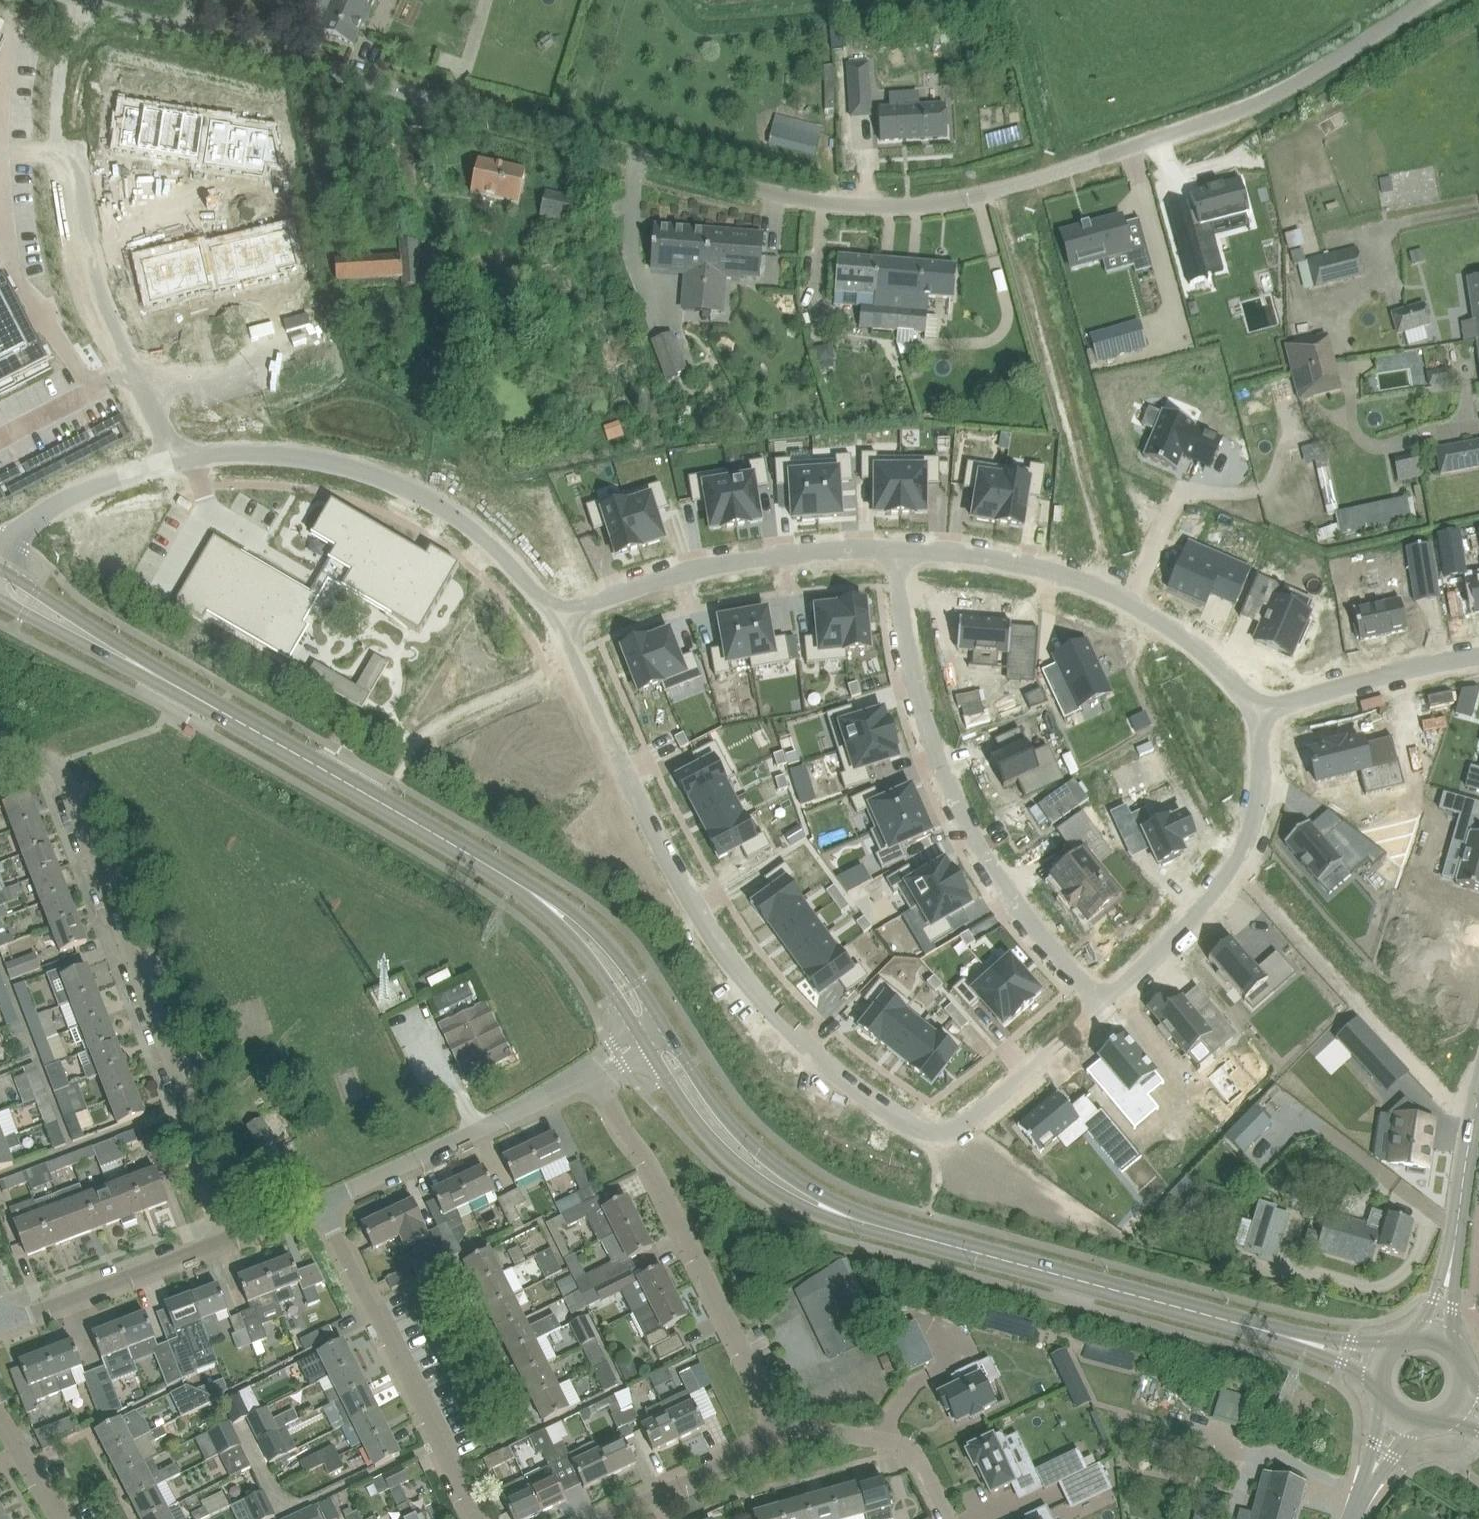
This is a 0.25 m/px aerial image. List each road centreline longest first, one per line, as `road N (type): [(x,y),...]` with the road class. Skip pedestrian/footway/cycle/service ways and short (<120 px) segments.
road 1 (unclassified): [(1426,0),(1239,108),(995,190),(859,206),(793,198),(85,0)]
road 2 (residential): [(1103,1005),(942,1135),(919,1131),(869,1097),(799,1039),(706,926),(551,615)]
road 3 (residential): [(234,1236),(59,771),(40,756)]
road 4 (residential): [(900,549),(921,703),(964,818),(1039,933),(1103,1005)]
road 5 (residential): [(92,267),(281,218),(274,182),(71,158)]
road 6 (residential): [(551,615),(473,528),(385,478),(266,453),(171,460)]
road 7 (residential): [(792,1427),(772,1410),(643,1155),(591,1070)]
road 8 (residential): [(900,549),(1032,567),(1101,589),(1168,625),(1254,712)]
road 9 (tertiary): [(1242,1323),(874,1223)]
road 10 (residential): [(551,615),(698,567),(900,549)]
road 11 (tertiary): [(484,861),(176,685)]
road 12 (residential): [(1254,712),(1262,766),(1240,857),(1216,893),(1103,1005)]
road 13 (residential): [(477,1518),(323,1204)]
road 14 (tertiary): [(643,1040),(696,1119),(749,1176),(793,1203),(874,1223)]
road 15 (residential): [(323,1204),(591,1070)]
road 16 (tertiary): [(874,1223),(765,1155),(717,1104),(666,1026)]
road 17 (tertiary): [(666,1026),(586,921),(484,861)]
road 18 (residential): [(3,1324),(234,1236)]
road 19 (tertiary): [(484,861),(571,936),(643,1040)]
road 20 (residential): [(1254,712),(1478,654)]
road 21 (residential): [(600,1518),(792,1427)]
road 22 (tertiary): [(176,685),(0,566)]
road 23 (residential): [(171,460),(92,267)]
road 24 (residential): [(171,460),(84,487),(30,516),(0,553)]
road 25 (residential): [(948,1518),(905,1444),(792,1427)]
road 26 (tertiary): [(0,598),(176,685)]
road 27 (tertiary): [(1450,1260),(1478,1105)]
road 28 (tertiary): [(1395,1342),(1242,1323)]
road 29 (tertiary): [(1242,1323),(1377,1384)]
road 30 (residential): [(61,1518),(0,1414)]

